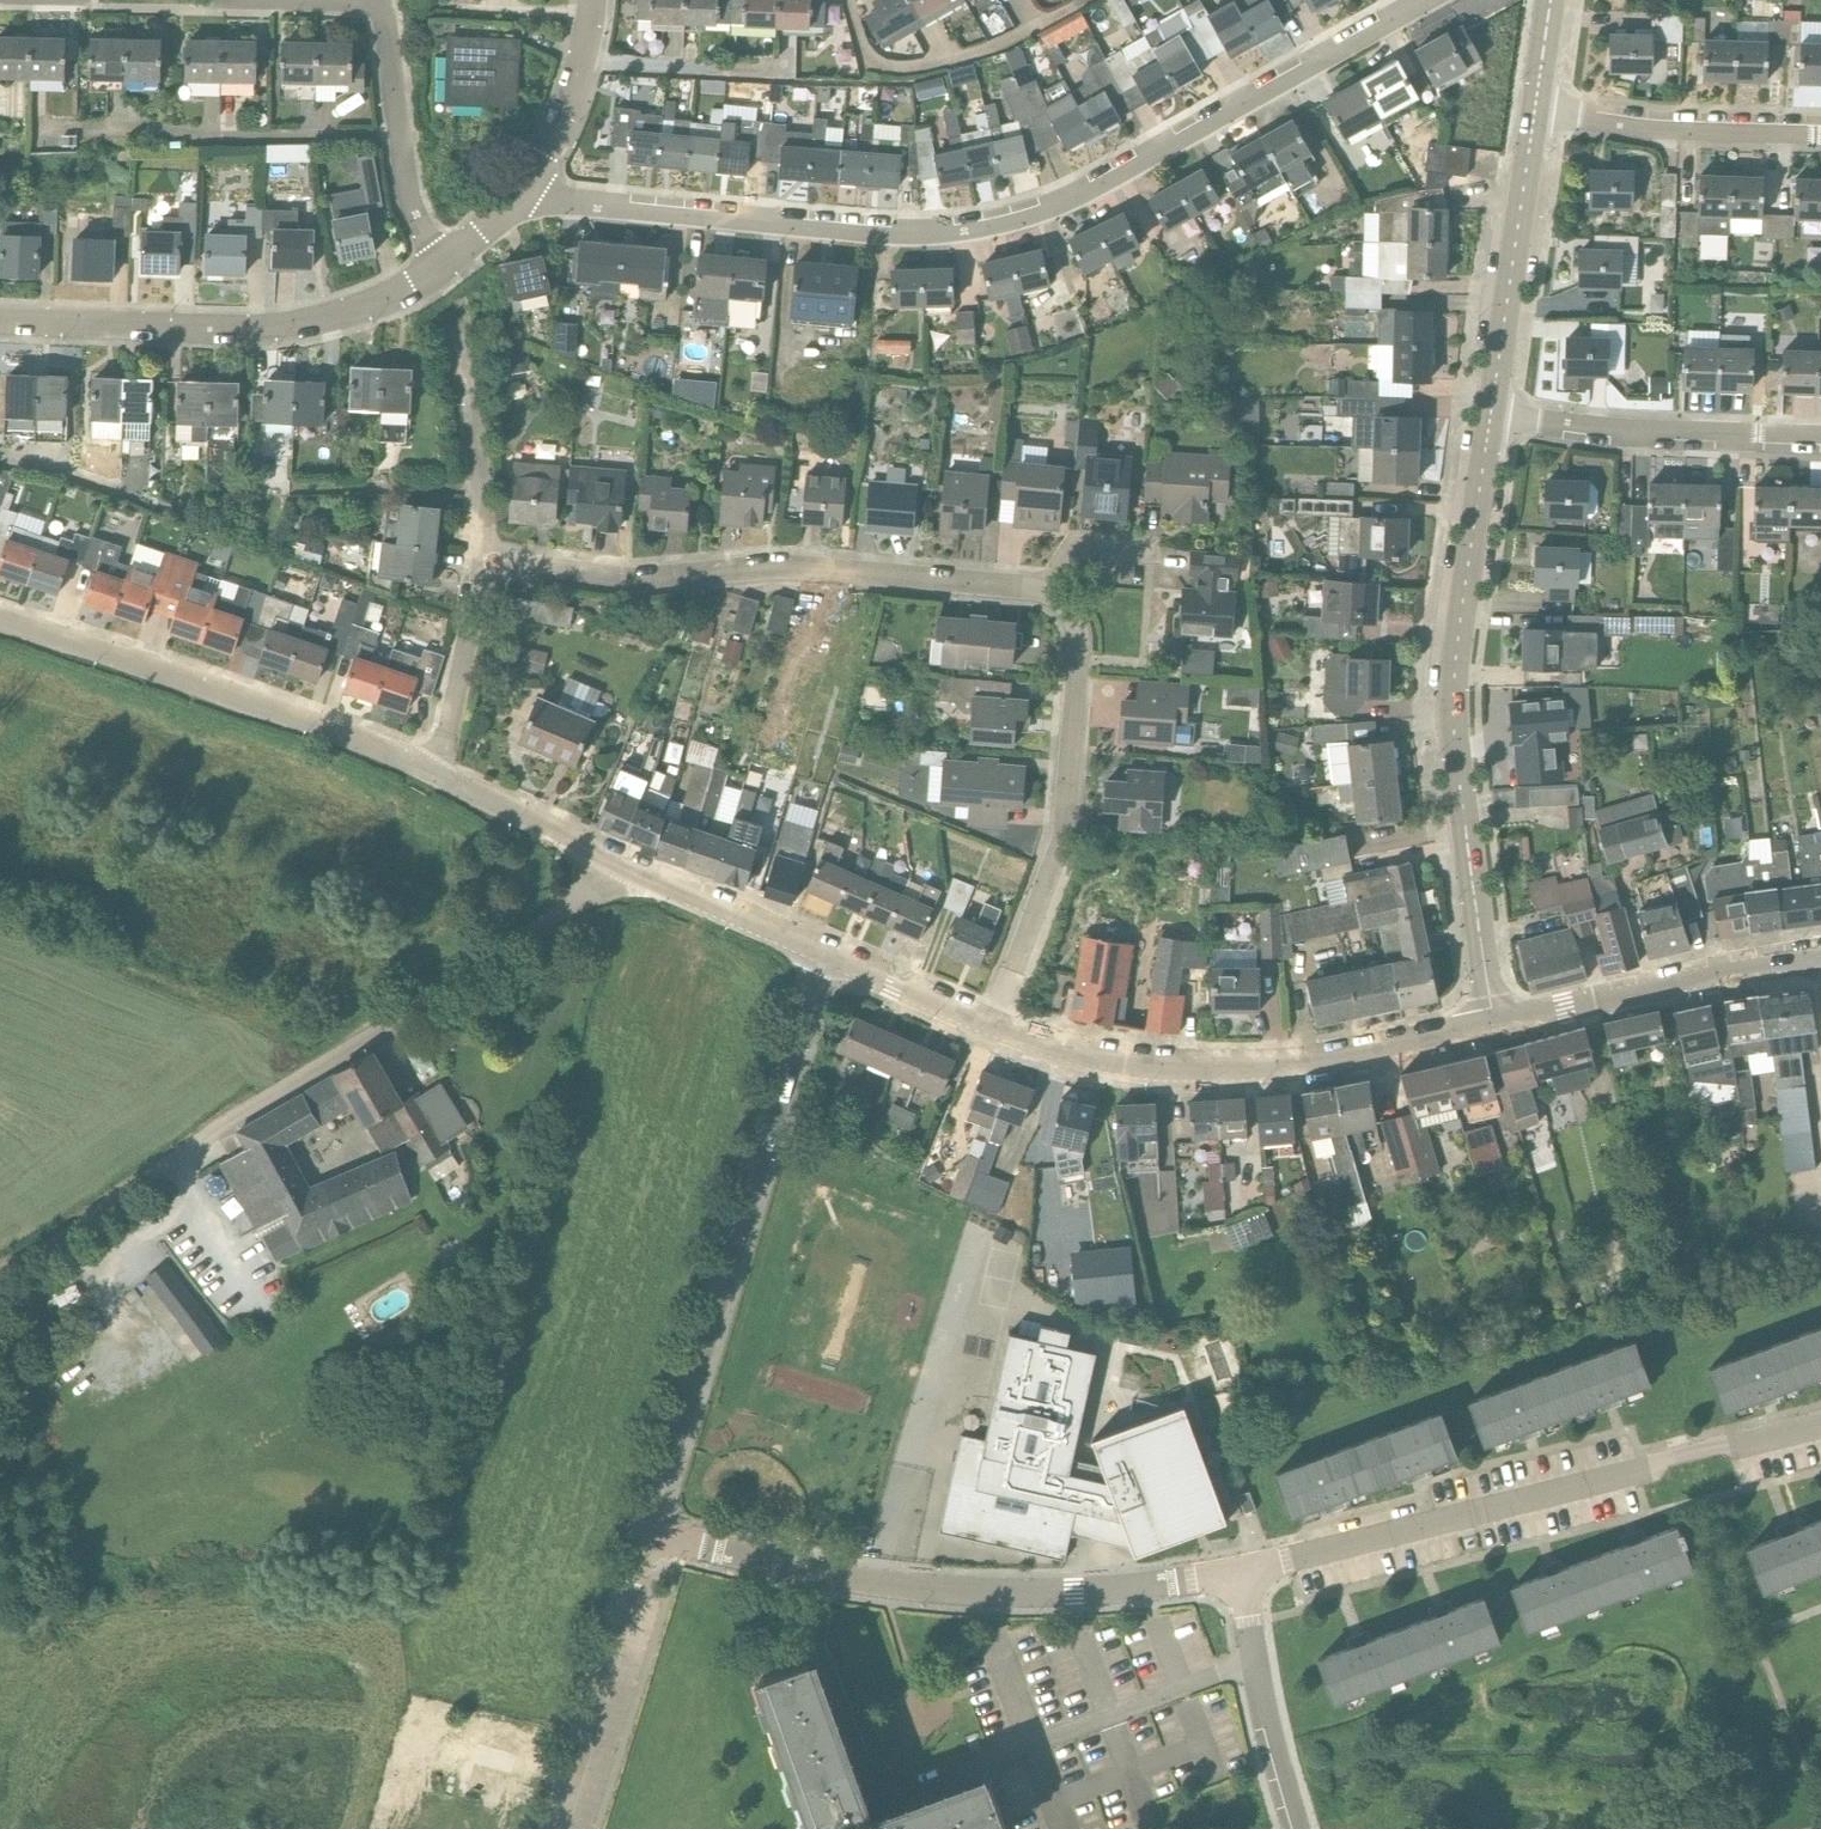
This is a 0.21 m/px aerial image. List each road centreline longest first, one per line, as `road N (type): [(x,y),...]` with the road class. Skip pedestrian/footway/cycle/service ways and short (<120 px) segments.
road 1 (residential): [(520,193),(858,229),(991,225),(1089,189),(1424,0)]
road 2 (unclassified): [(0,1272),(626,866)]
road 3 (tertiary): [(1495,1023),(1454,709),(1491,418)]
road 4 (residential): [(1229,1572),(1820,1424)]
road 5 (residential): [(819,951),(644,1527)]
road 6 (residential): [(644,1527),(879,1587),(1074,1588),(1229,1572)]
road 7 (residential): [(484,560),(619,579),(784,564),(1015,586)]
road 8 (unclassified): [(1495,1023),(1308,1064),(1230,1068),(1119,1062),(996,1027)]
road 9 (residential): [(996,1027),(1068,820),(1078,659),(1075,619),(1050,589),(1015,586)]
road 10 (residential): [(432,773),(308,719),(0,619)]
road 11 (residential): [(0,321),(212,329),(300,323),(379,302),(446,266)]
road 12 (tertiary): [(1495,1023),(1820,957)]
road 13 (residential): [(1491,418),(1820,437)]
road 14 (residential): [(644,1527),(553,1828)]
road 15 (tertiary): [(1491,418),(1535,111)]
road 16 (residential): [(1820,131),(1535,111)]
road 17 (residential): [(446,266),(409,191),(380,0)]
road 18 (residential): [(1298,1828),(1258,1707),(1229,1572)]
road 19 (residential): [(484,560),(479,451),(458,305)]
road 20 (residential): [(432,773),(448,736),(484,560)]
road 21 (residential): [(819,951),(626,866)]
road 22 (residential): [(520,193),(580,79),(592,0)]
road 23 (unclassified): [(996,1027),(819,951)]
road 24 (residential): [(626,866),(482,797)]

